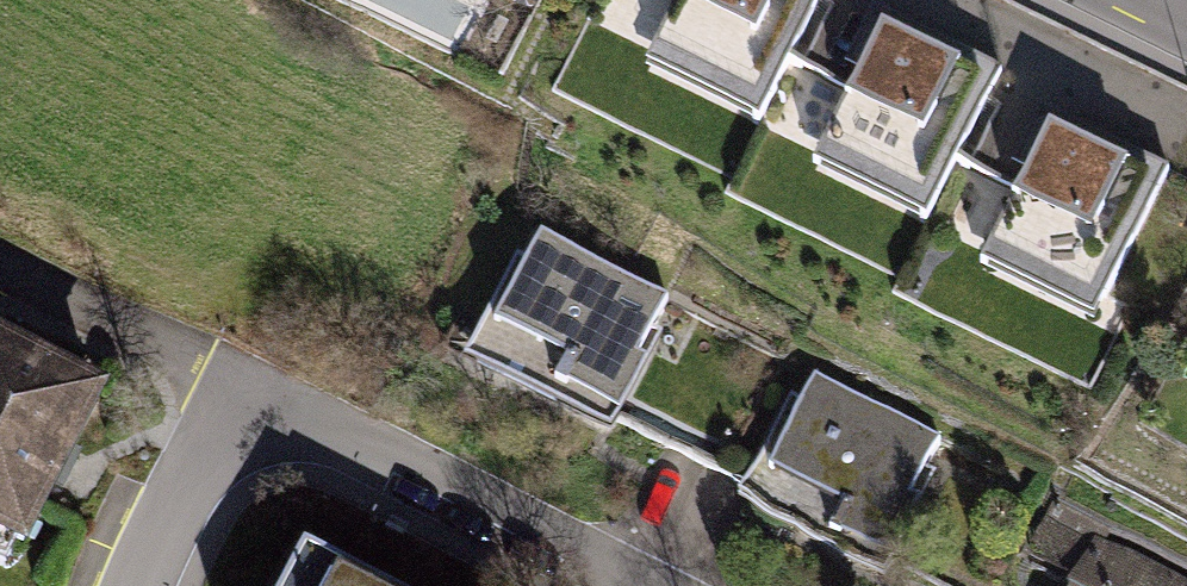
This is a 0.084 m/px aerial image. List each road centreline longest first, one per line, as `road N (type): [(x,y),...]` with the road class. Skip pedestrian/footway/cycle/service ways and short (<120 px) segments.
road 1 (residential): [(638,585),(242,389)]
road 2 (residential): [(242,389),(0,264)]
road 3 (residential): [(242,389),(138,585)]

